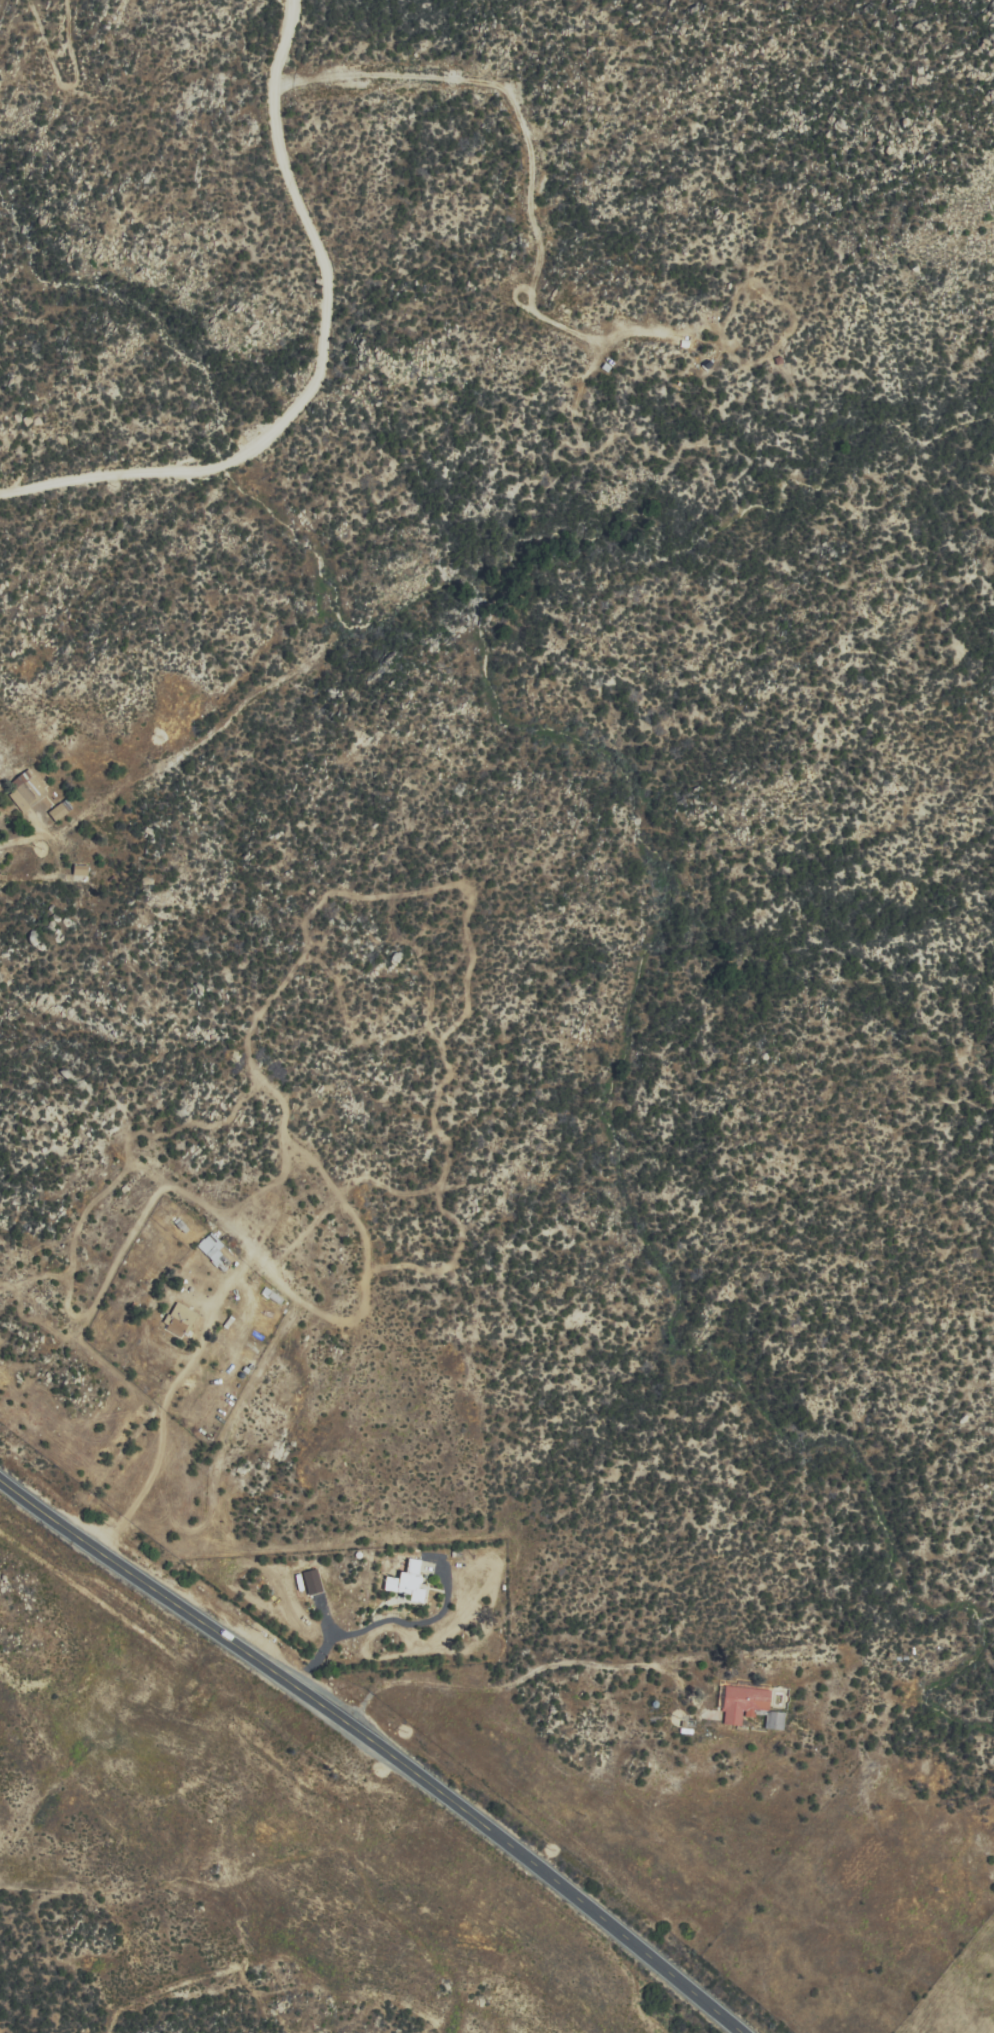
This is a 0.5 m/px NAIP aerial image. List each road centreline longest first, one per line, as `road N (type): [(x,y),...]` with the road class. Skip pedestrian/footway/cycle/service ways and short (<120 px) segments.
road 1 (primary): [(744,2032),(385,1747),(0,1477)]

